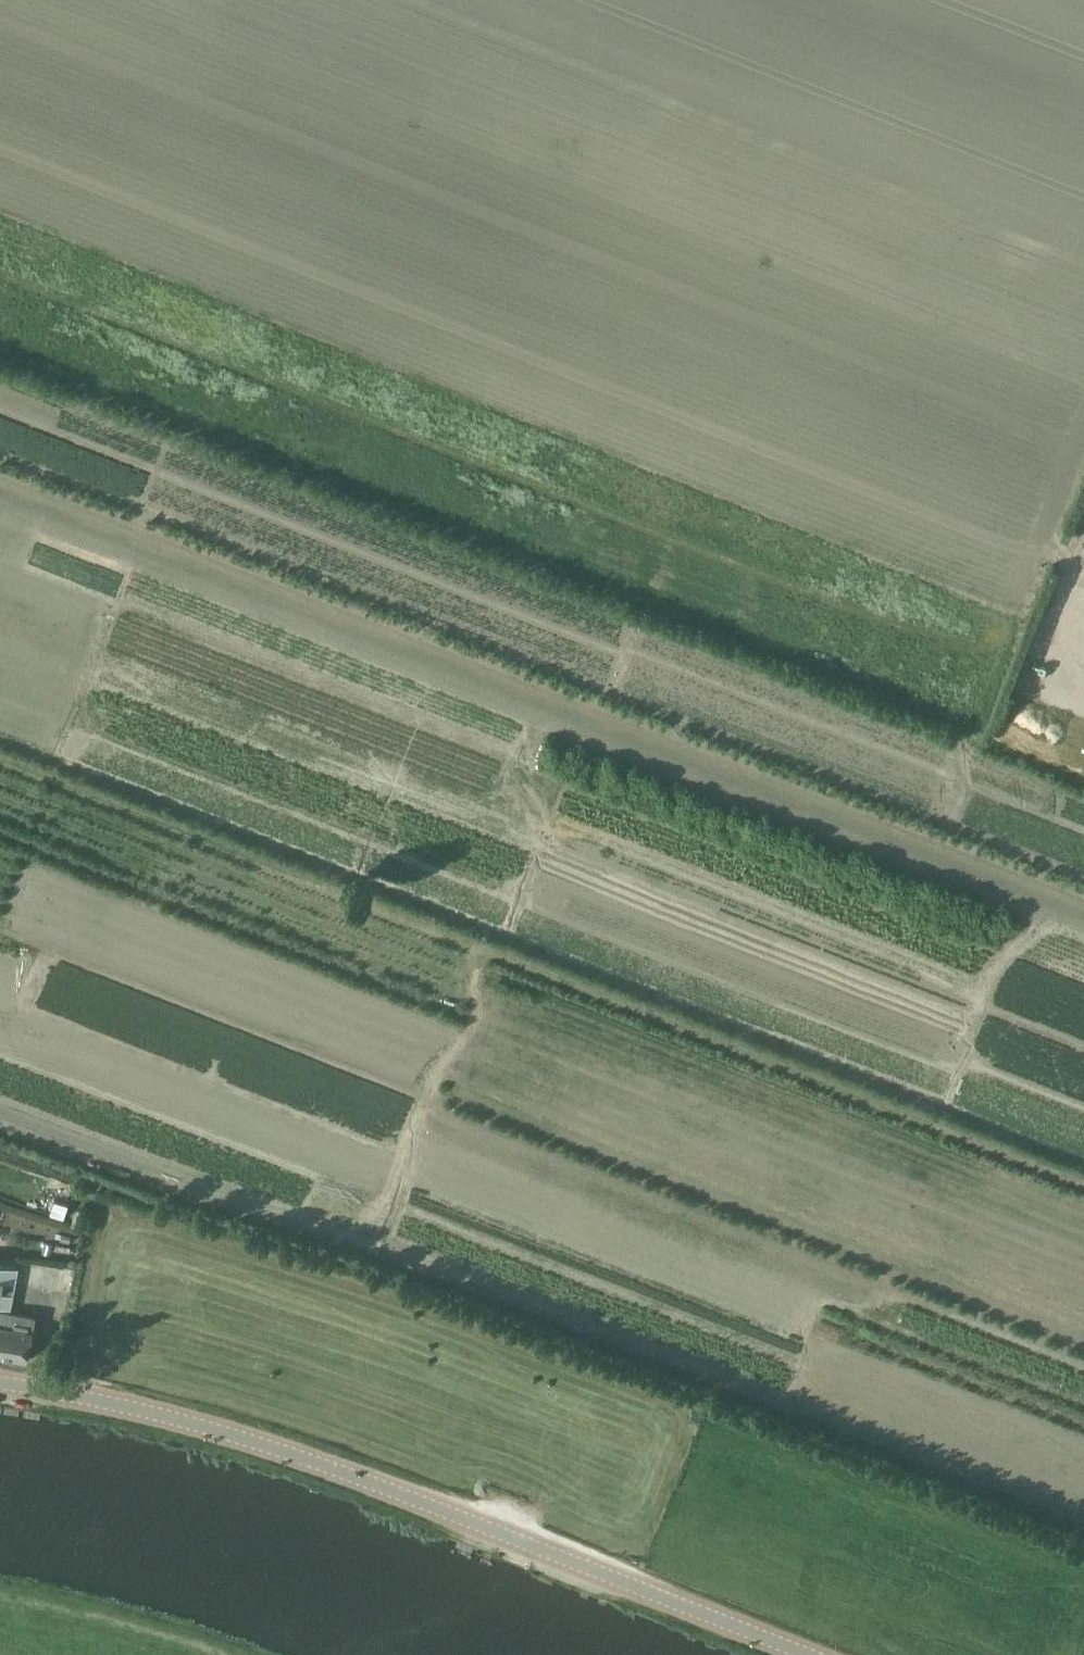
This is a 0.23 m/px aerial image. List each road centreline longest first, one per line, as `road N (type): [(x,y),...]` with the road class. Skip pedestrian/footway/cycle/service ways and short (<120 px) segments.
road 1 (tertiary): [(522,1541),(224,1432),(0,1382)]
road 2 (tertiary): [(812,1654),(522,1541)]

